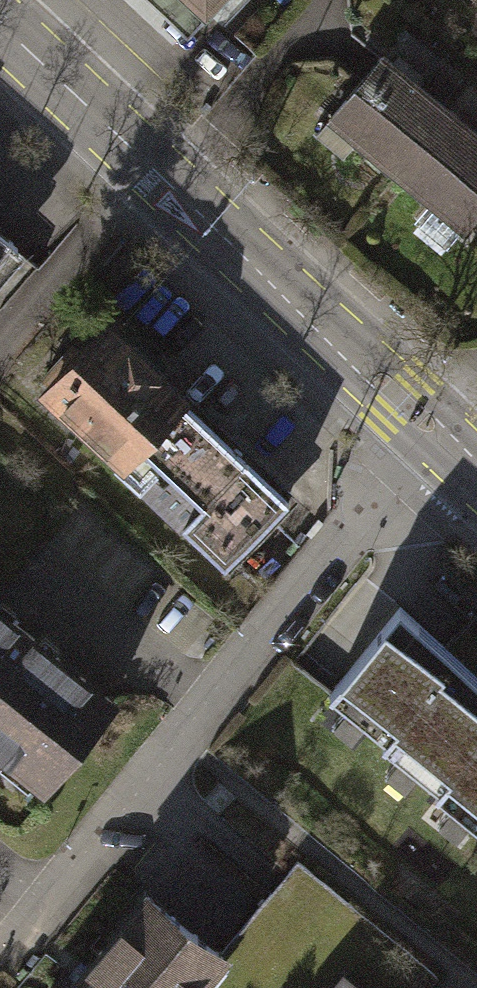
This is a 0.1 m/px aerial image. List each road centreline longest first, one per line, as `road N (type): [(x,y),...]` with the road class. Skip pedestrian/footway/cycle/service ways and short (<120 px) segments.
road 1 (residential): [(30,911),(428,431)]
road 2 (primary): [(428,431),(0,29)]

